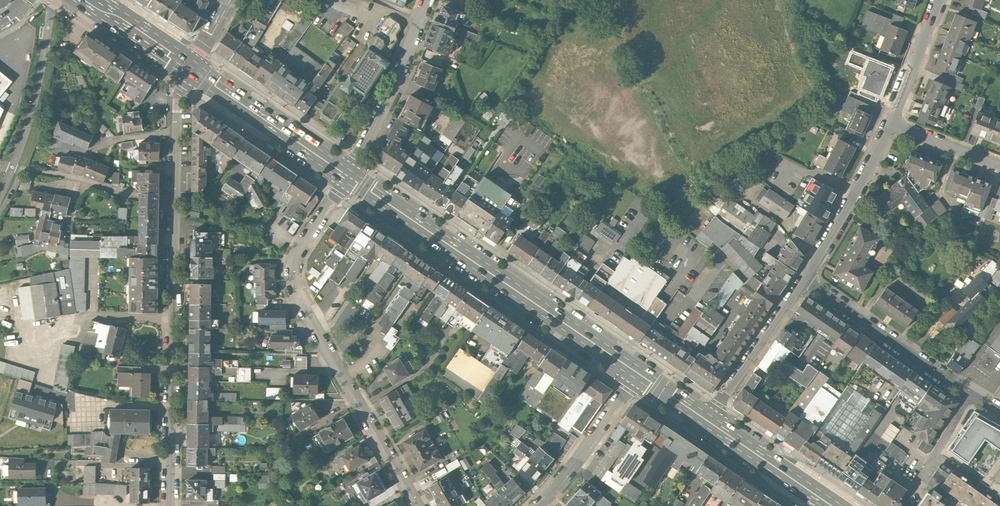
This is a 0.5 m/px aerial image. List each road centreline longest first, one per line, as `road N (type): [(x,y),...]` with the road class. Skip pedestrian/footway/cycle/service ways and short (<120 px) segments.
road 1 (residential): [(192,69),(180,93),(177,133),(170,505)]
road 2 (residential): [(348,178),(294,260),(295,286),(417,505)]
road 3 (primary): [(348,178),(640,374)]
road 4 (residential): [(804,279),(969,395)]
road 5 (residential): [(432,0),(348,178)]
road 6 (primary): [(192,69),(348,178)]
road 7 (residential): [(804,279),(891,123)]
road 8 (residential): [(709,420),(804,279)]
road 9 (residential): [(537,505),(640,374)]
road 10 (primary): [(709,420),(834,505)]
road 11 (residential): [(891,123),(938,0)]
road 12 (residential): [(969,395),(902,505)]
road 13 (primary): [(93,0),(192,69)]

